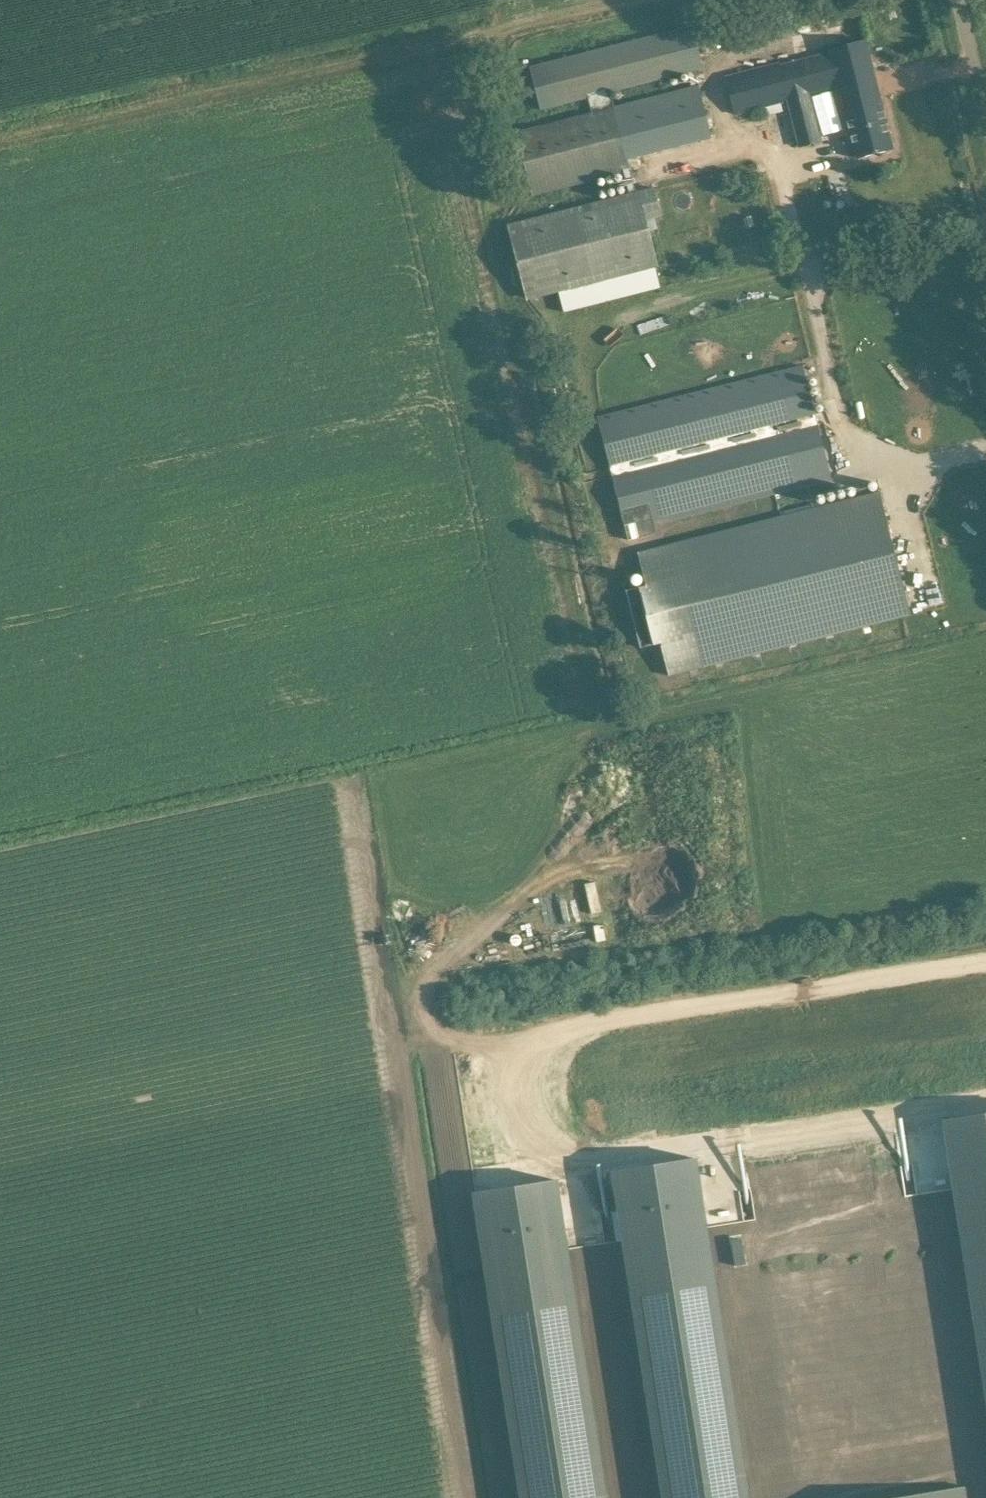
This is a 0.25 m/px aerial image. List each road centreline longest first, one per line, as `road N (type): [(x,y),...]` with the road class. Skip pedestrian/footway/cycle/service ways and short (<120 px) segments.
road 1 (track): [(0,138),(659,0)]
road 2 (unclassified): [(985,145),(950,0)]

